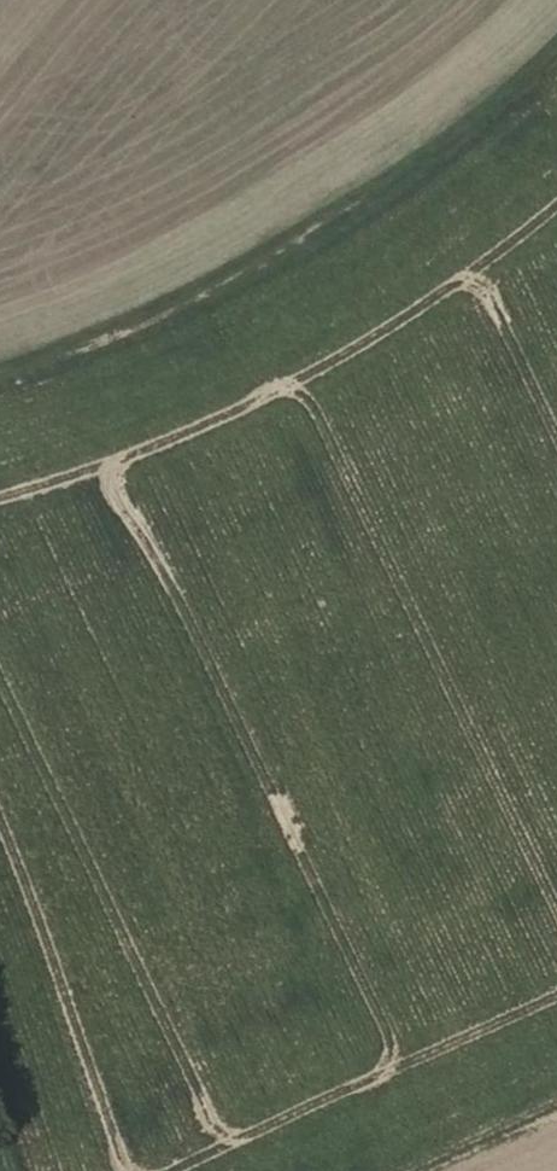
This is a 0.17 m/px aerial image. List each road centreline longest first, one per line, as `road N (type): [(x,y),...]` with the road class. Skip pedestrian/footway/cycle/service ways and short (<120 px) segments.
road 1 (track): [(556,52),(296,250),(115,343),(0,374)]

